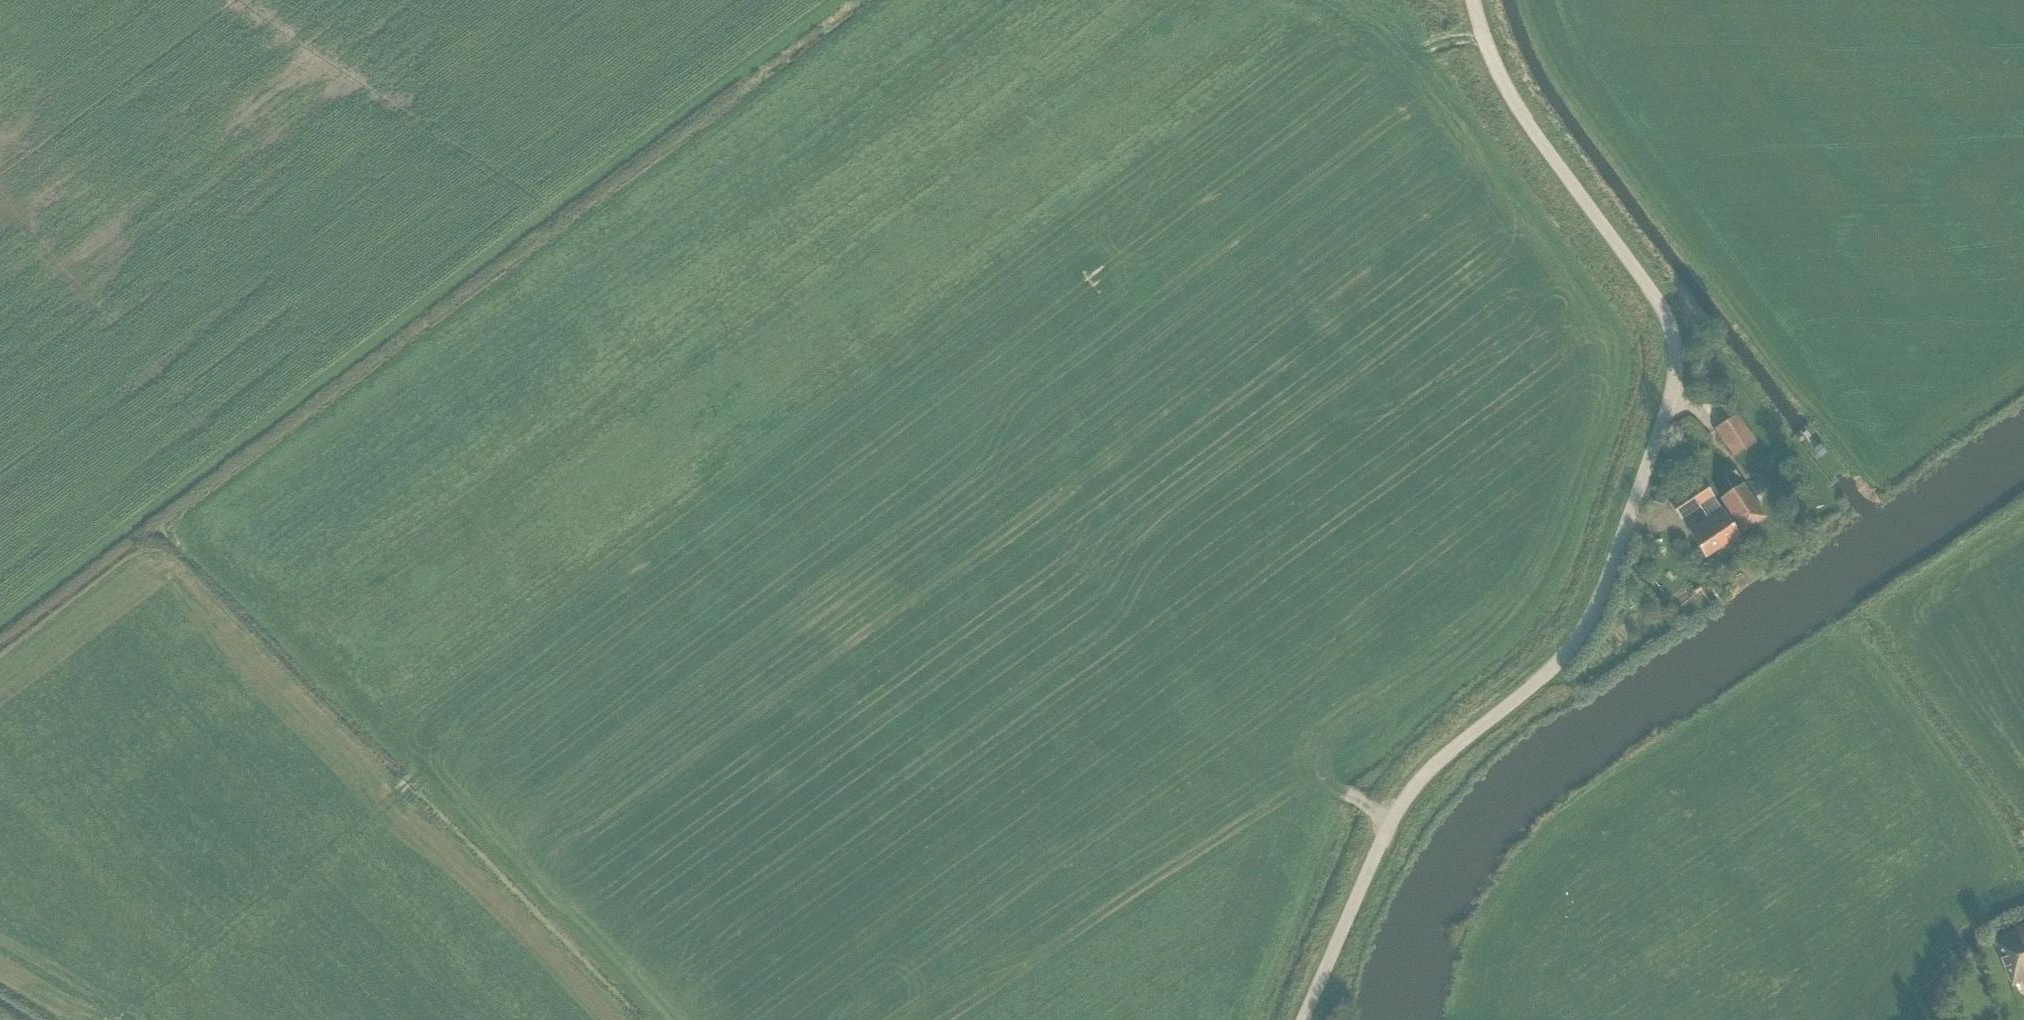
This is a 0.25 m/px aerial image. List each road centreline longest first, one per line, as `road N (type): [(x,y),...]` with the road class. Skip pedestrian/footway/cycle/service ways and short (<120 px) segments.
road 1 (unclassified): [(1299,1019),(1384,825),(1426,766),(1581,630),(1665,400),(1665,315),(1513,101),(1472,0)]

